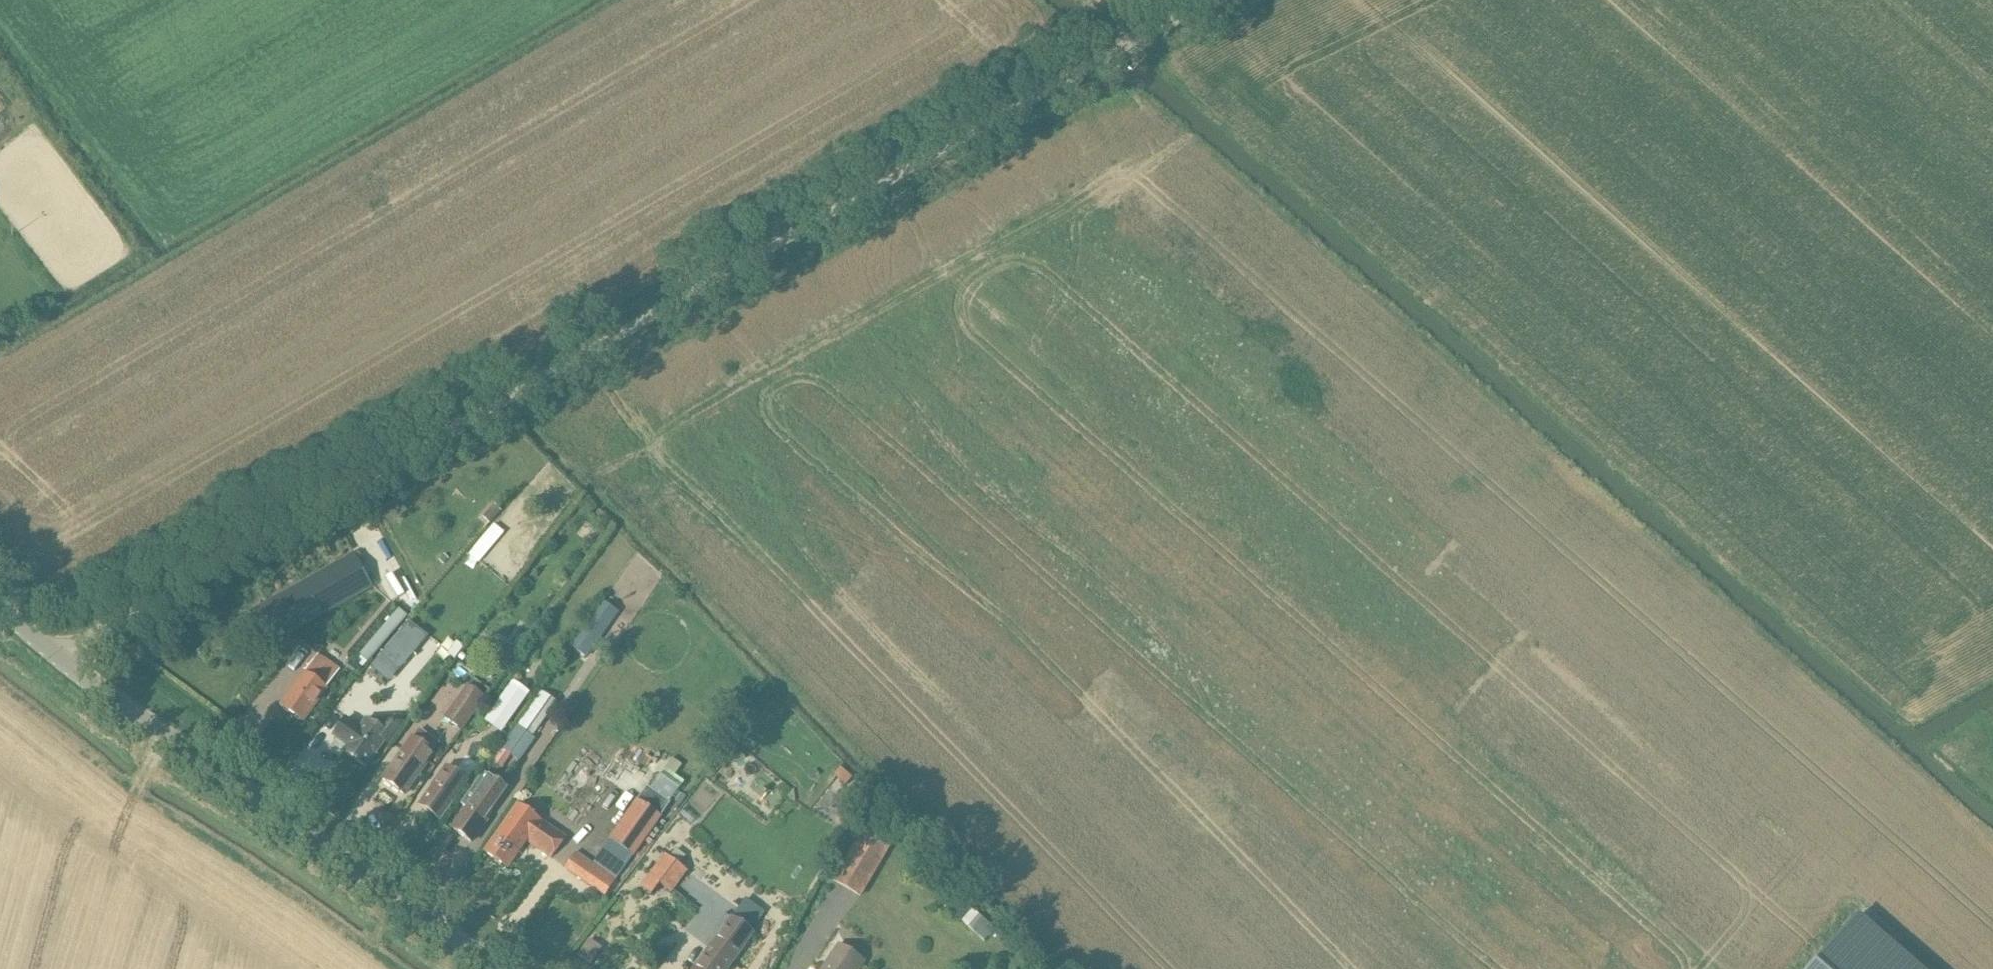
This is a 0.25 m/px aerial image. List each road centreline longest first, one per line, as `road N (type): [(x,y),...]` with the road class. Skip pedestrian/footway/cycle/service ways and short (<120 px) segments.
road 1 (unclassified): [(57,652),(1219,0)]
road 2 (tertiary): [(499,968),(57,652)]

